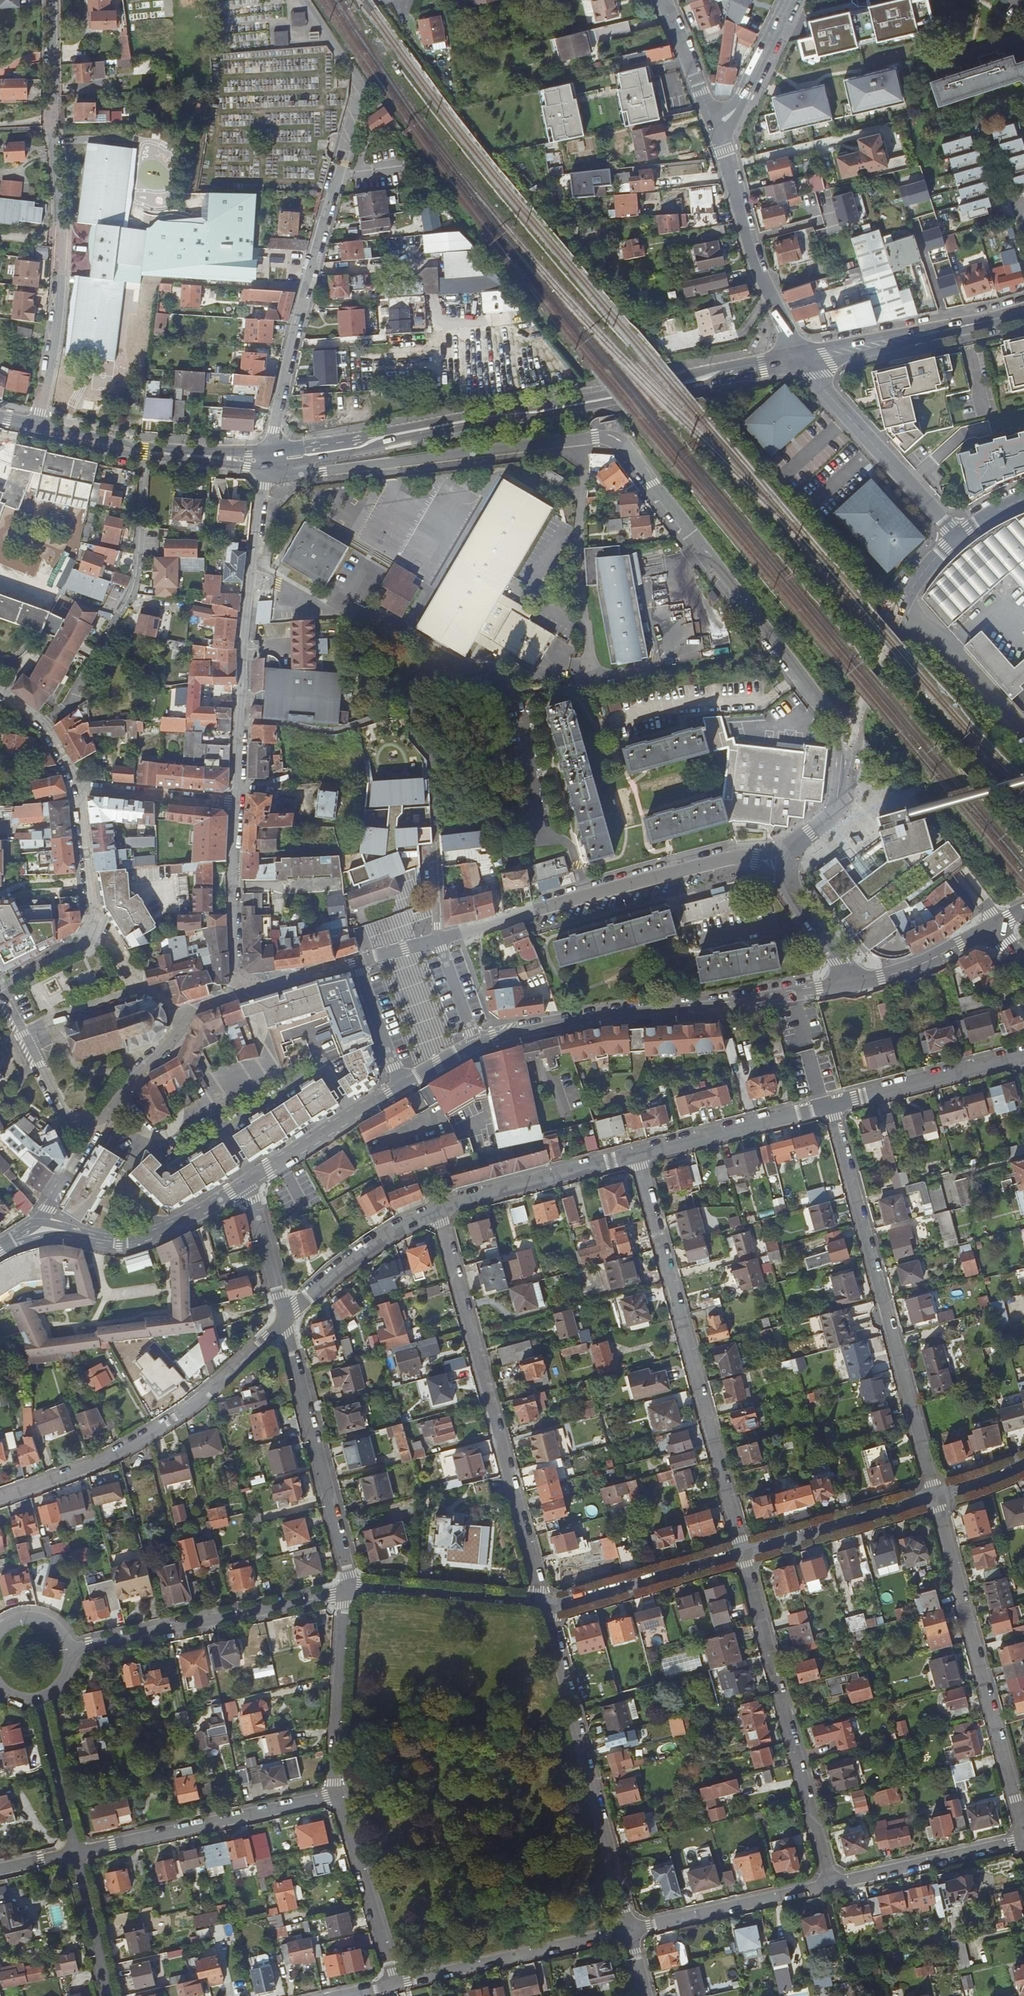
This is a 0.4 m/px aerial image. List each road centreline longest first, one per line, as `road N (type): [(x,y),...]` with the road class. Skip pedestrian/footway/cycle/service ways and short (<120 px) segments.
road 1 (residential): [(267,461),(296,474),(610,438),(692,533),(849,747)]
road 2 (tertiary): [(267,461),(799,360)]
road 3 (residential): [(33,428),(63,235),(51,0)]
road 4 (residential): [(638,1154),(743,1552)]
road 5 (residential): [(437,1209),(545,1606)]
road 6 (residential): [(829,1105),(932,1499)]
road 7 (residential): [(848,983),(587,1018),(477,1044)]
road 8 (residential): [(932,1499),(1023,1837)]
road 9 (residential): [(743,1552),(830,1885)]
road 10 (residential): [(267,461),(244,637),(235,803)]
road 11 (residential): [(284,1322),(167,1423),(97,1462),(0,1498)]
road 12 (residential): [(545,1606),(629,1931)]
road 13 (residential): [(267,461),(337,177)]
road 14 (residential): [(347,1590),(68,1650)]
road 15 (residential): [(284,1322),(346,1556),(347,1590)]
road 16 (residential): [(338,1793),(76,1853)]
road 17 (residential): [(533,910),(723,859),(786,866)]
road 18 (residential): [(395,1985),(629,1931)]
road 19 (residential): [(849,747),(907,595),(956,536)]
road 20 (residential): [(799,360),(751,253),(717,136)]
road 21 (tertiary): [(33,428),(147,452),(267,461)]
road 22 (residential): [(956,536),(799,360)]
road 23 (residential): [(246,1183),(127,1244),(31,1232)]
road 24 (tertiary): [(799,360),(1023,312)]
road 25 (residential): [(638,1154),(437,1209)]
road 26 (residential): [(629,1931),(830,1885)]
road 27 (residential): [(743,1552),(545,1606)]
road 28 (residential): [(347,1590),(338,1793)]
road 29 (residential): [(1023,1054),(829,1105)]
road 30 (residential): [(338,1793),(395,1985)]
road 31 (residential): [(830,1885),(1023,1837)]
road 32 (residential): [(545,1606),(347,1590)]
road 33 (residential): [(829,1105),(638,1154)]
road 34 (residential): [(932,1499),(743,1552)]
road 35 (residential): [(235,803),(233,997)]
road 36 (residential): [(437,1209),(358,1254),(284,1322)]
road 37 (residential): [(401,1085),(246,1183)]
road 38 (unclassified): [(94,1122),(65,1115),(0,988)]
road 39 (residential): [(74,786),(235,803)]
road 40 (residential): [(40,1697),(76,1853)]
road 41 (residential): [(994,926),(919,966),(848,983)]
road 42 (residential): [(717,136),(787,0)]
road 43 (residential): [(76,1853),(109,1995)]
road 44 (residential): [(717,136),(665,0)]
road 45 (residential): [(246,1183),(284,1322)]
road 46 (residential): [(74,786),(91,927)]
road 47 (residential): [(94,1122),(176,1035),(179,1013)]
road 48 (residential): [(786,866),(794,845),(839,804),(849,747)]
road 49 (residential): [(786,866),(791,897),(848,983)]
road 50 (residential): [(233,997),(359,962)]
road 51 (residential): [(401,1085),(359,962)]
road 52 (residential): [(31,1232),(94,1122)]
road 53 (residential): [(179,1013),(132,973),(110,937),(91,927)]
road 54 (residential): [(0,694),(44,725),(74,786)]

